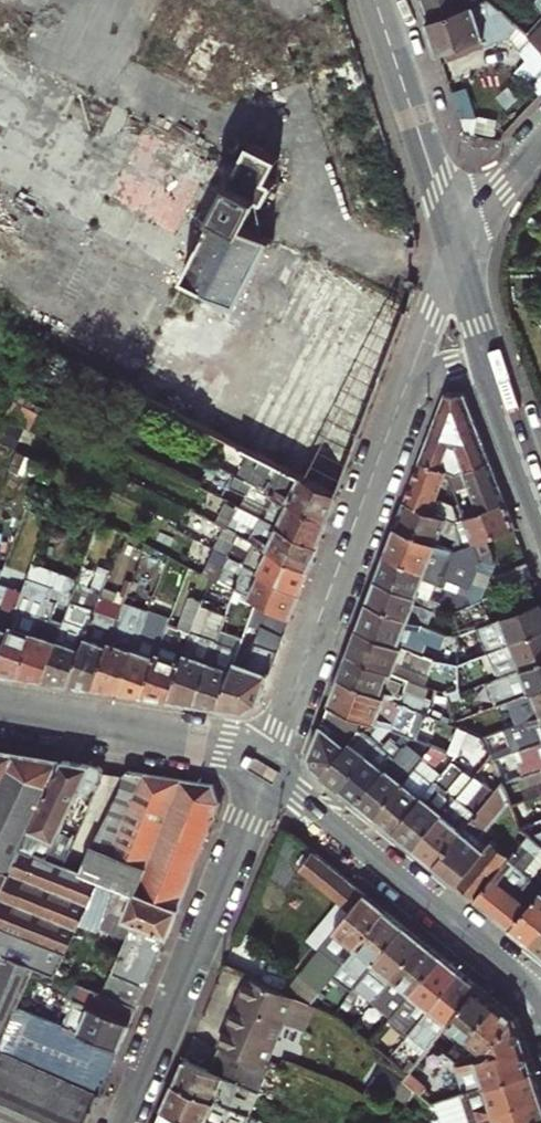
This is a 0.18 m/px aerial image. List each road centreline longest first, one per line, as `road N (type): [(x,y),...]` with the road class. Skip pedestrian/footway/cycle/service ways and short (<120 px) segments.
road 1 (tertiary): [(407,385),(269,767)]
road 2 (tertiary): [(269,767),(124,1122)]
road 3 (residential): [(269,767),(540,1001)]
road 4 (residential): [(0,709),(221,745),(269,767)]
road 5 (primary): [(375,0),(455,248)]
road 6 (tertiary): [(455,248),(407,385)]
road 7 (primary): [(493,373),(540,509)]
road 8 (tertiary): [(540,146),(455,248)]
road 9 (primary): [(455,248),(493,373)]

